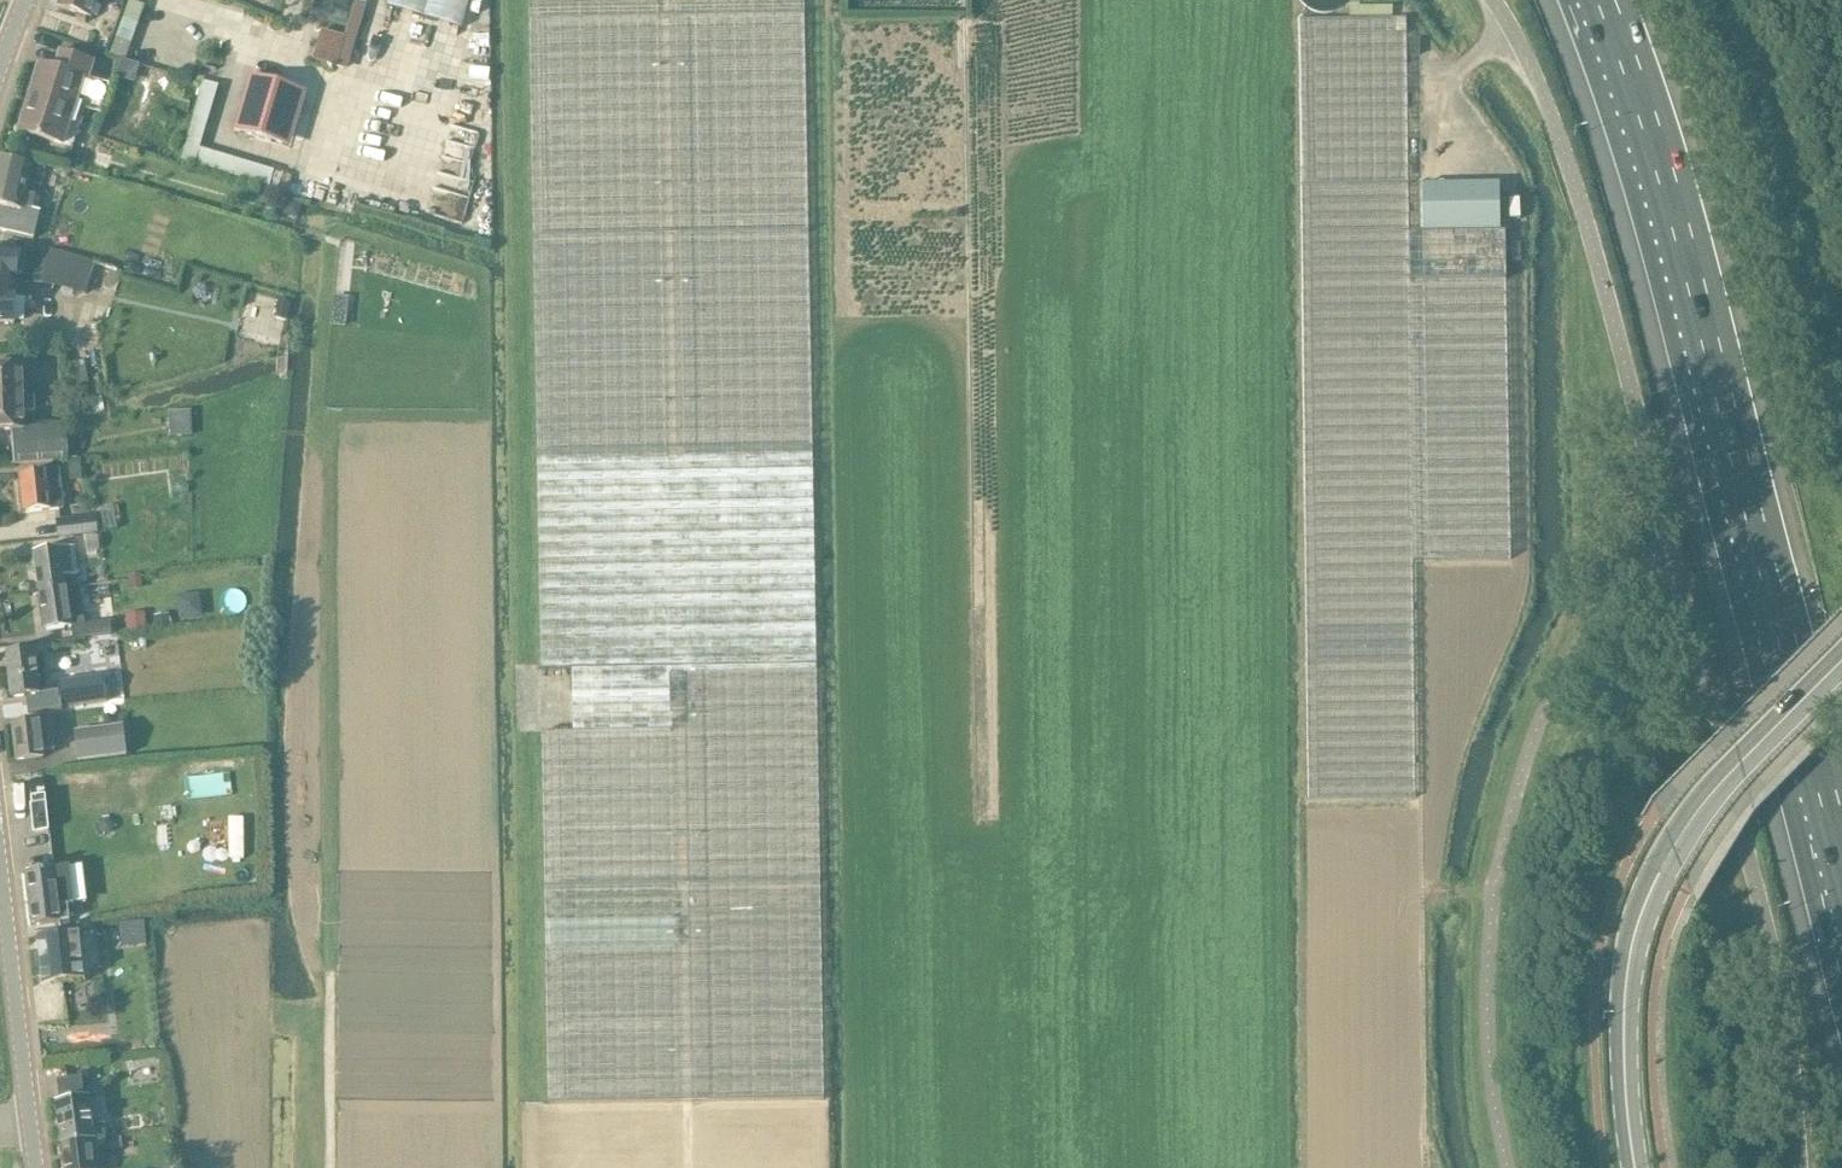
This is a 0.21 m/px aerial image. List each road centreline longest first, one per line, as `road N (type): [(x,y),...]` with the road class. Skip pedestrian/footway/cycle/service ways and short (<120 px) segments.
road 1 (unclassified): [(1495,889),(1526,752),(1561,673),(1599,611),(1674,547),(1570,158),(1536,68),(1492,0)]
road 2 (motorway): [(1603,0),(1692,272),(1841,853)]
road 3 (tertiary): [(1635,1167),(1624,1018),(1628,963),(1649,892),(1717,785),(1841,659)]
road 4 (unclassified): [(37,1167),(0,871)]
road 5 (track): [(332,1167),(332,974)]

